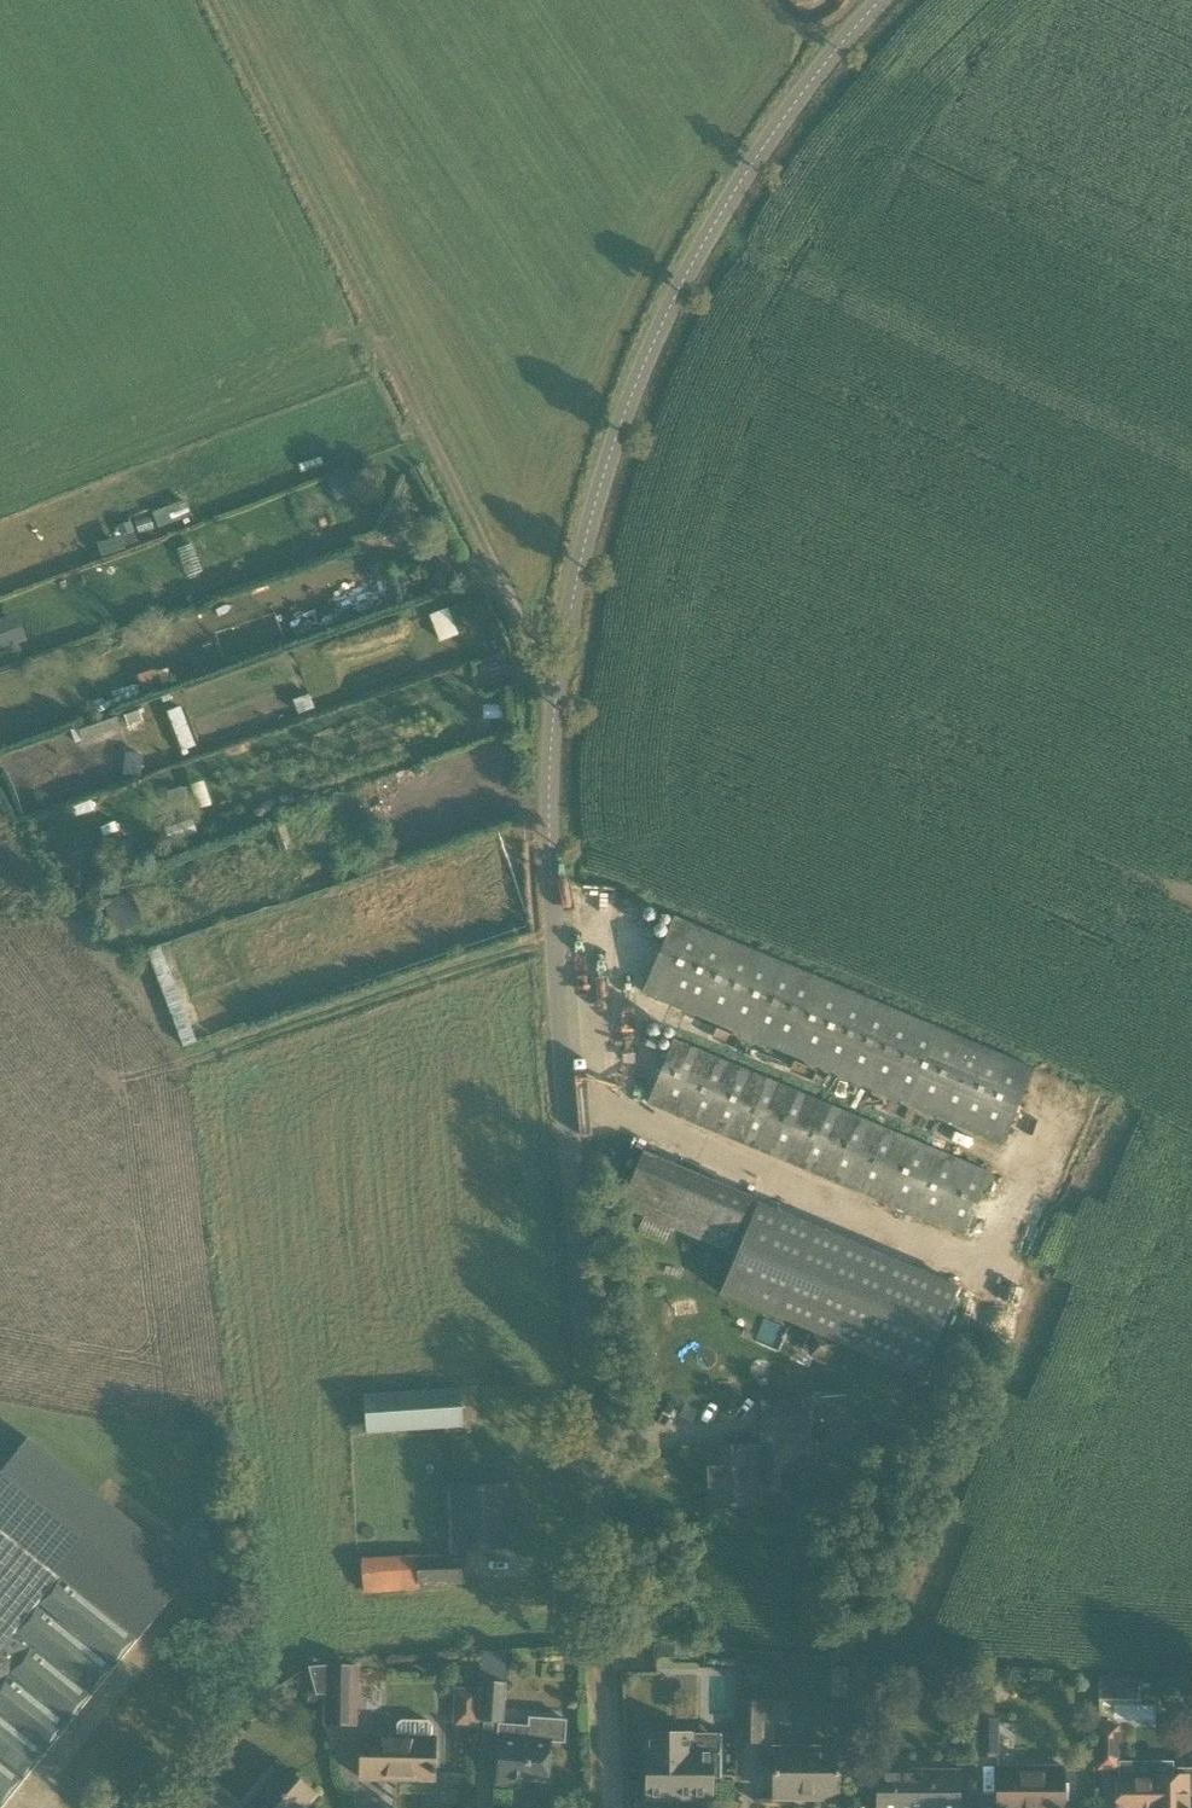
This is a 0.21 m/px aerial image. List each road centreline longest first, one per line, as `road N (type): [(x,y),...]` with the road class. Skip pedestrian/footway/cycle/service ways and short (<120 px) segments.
road 1 (unclassified): [(612,1807),(543,736),(570,548),(627,360),(687,231),(741,145),(863,0)]

